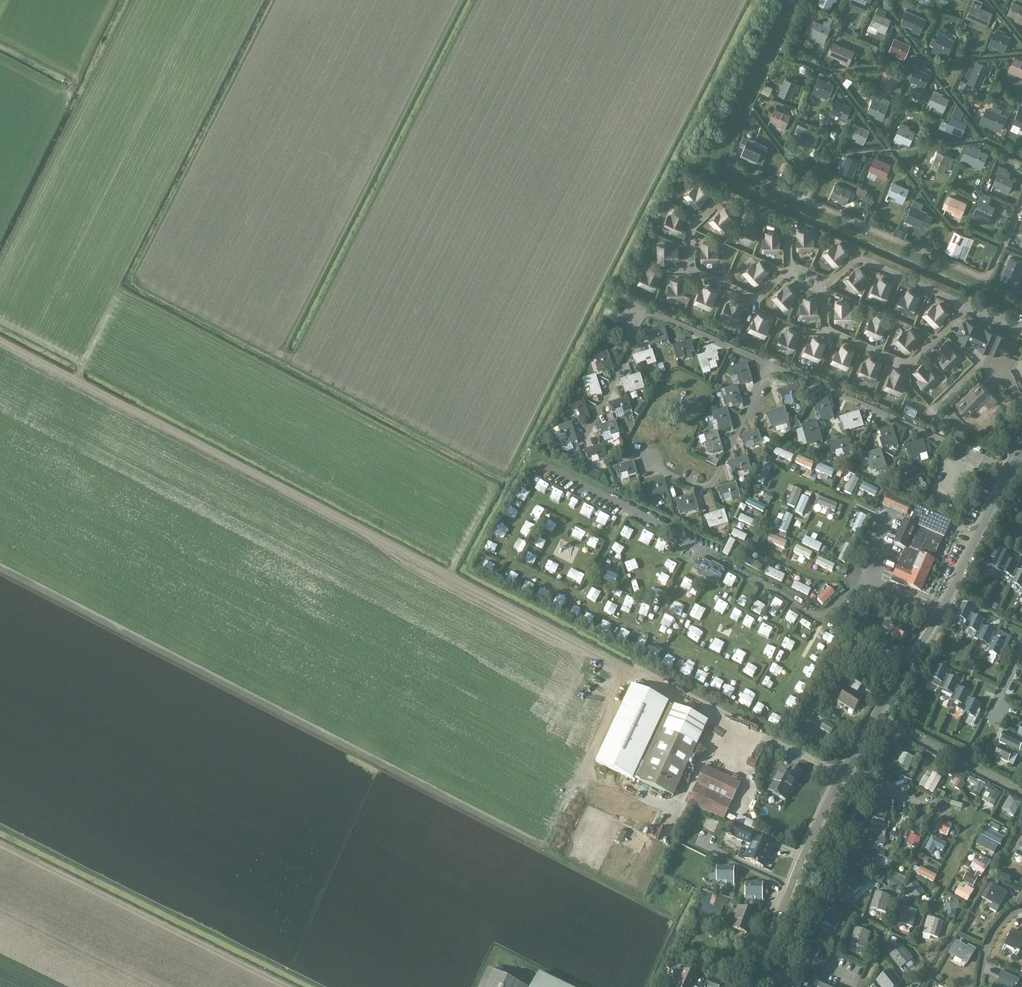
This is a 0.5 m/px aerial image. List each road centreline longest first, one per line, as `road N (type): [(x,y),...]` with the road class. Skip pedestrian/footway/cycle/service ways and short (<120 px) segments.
road 1 (unclassified): [(750,986),(807,847),(874,713),(945,604),(1021,446)]

